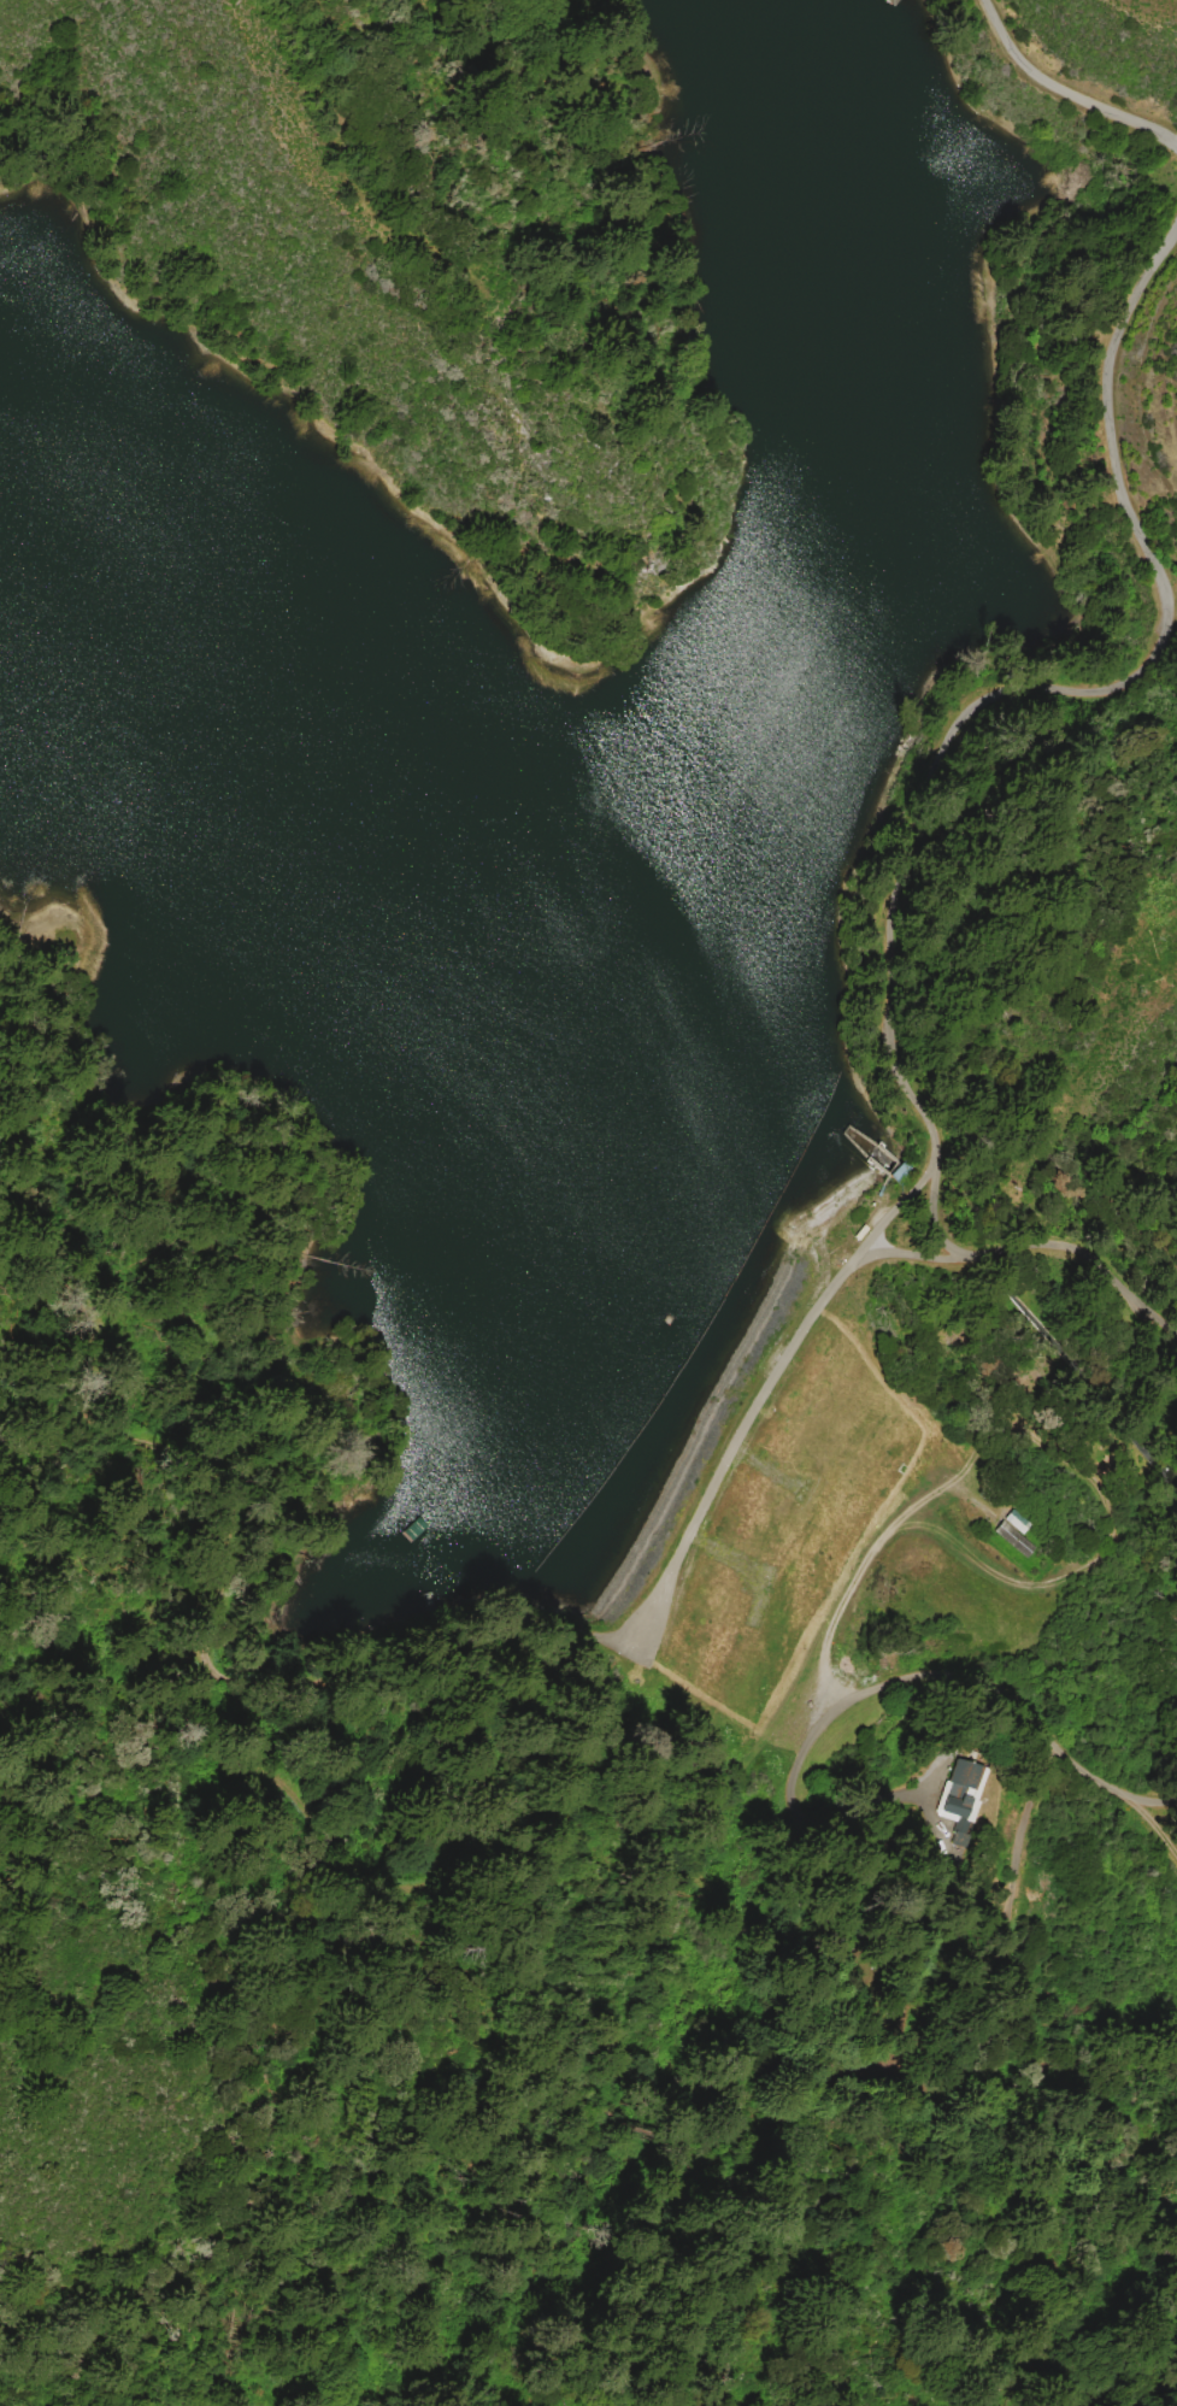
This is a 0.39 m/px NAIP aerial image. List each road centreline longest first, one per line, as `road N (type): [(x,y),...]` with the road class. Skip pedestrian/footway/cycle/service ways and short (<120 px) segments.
road 1 (track): [(853,1260),(919,1184),(936,1148),(912,1034),(908,955),(911,911),(951,742),(983,702),(1018,687),(1135,673),(1161,649),(1169,630),(1161,566),(1129,518),(1113,472),(1110,372),(1126,302),(1176,219)]
road 2 (track): [(835,1711),(828,1667),(836,1614),(908,1514),(977,1466)]
road 3 (track): [(1176,143),(1134,111),(1076,87),(1014,39),(989,0)]
road 4 (track): [(899,1526),(924,1522),(1014,1582),(1036,1584),(1093,1567)]

